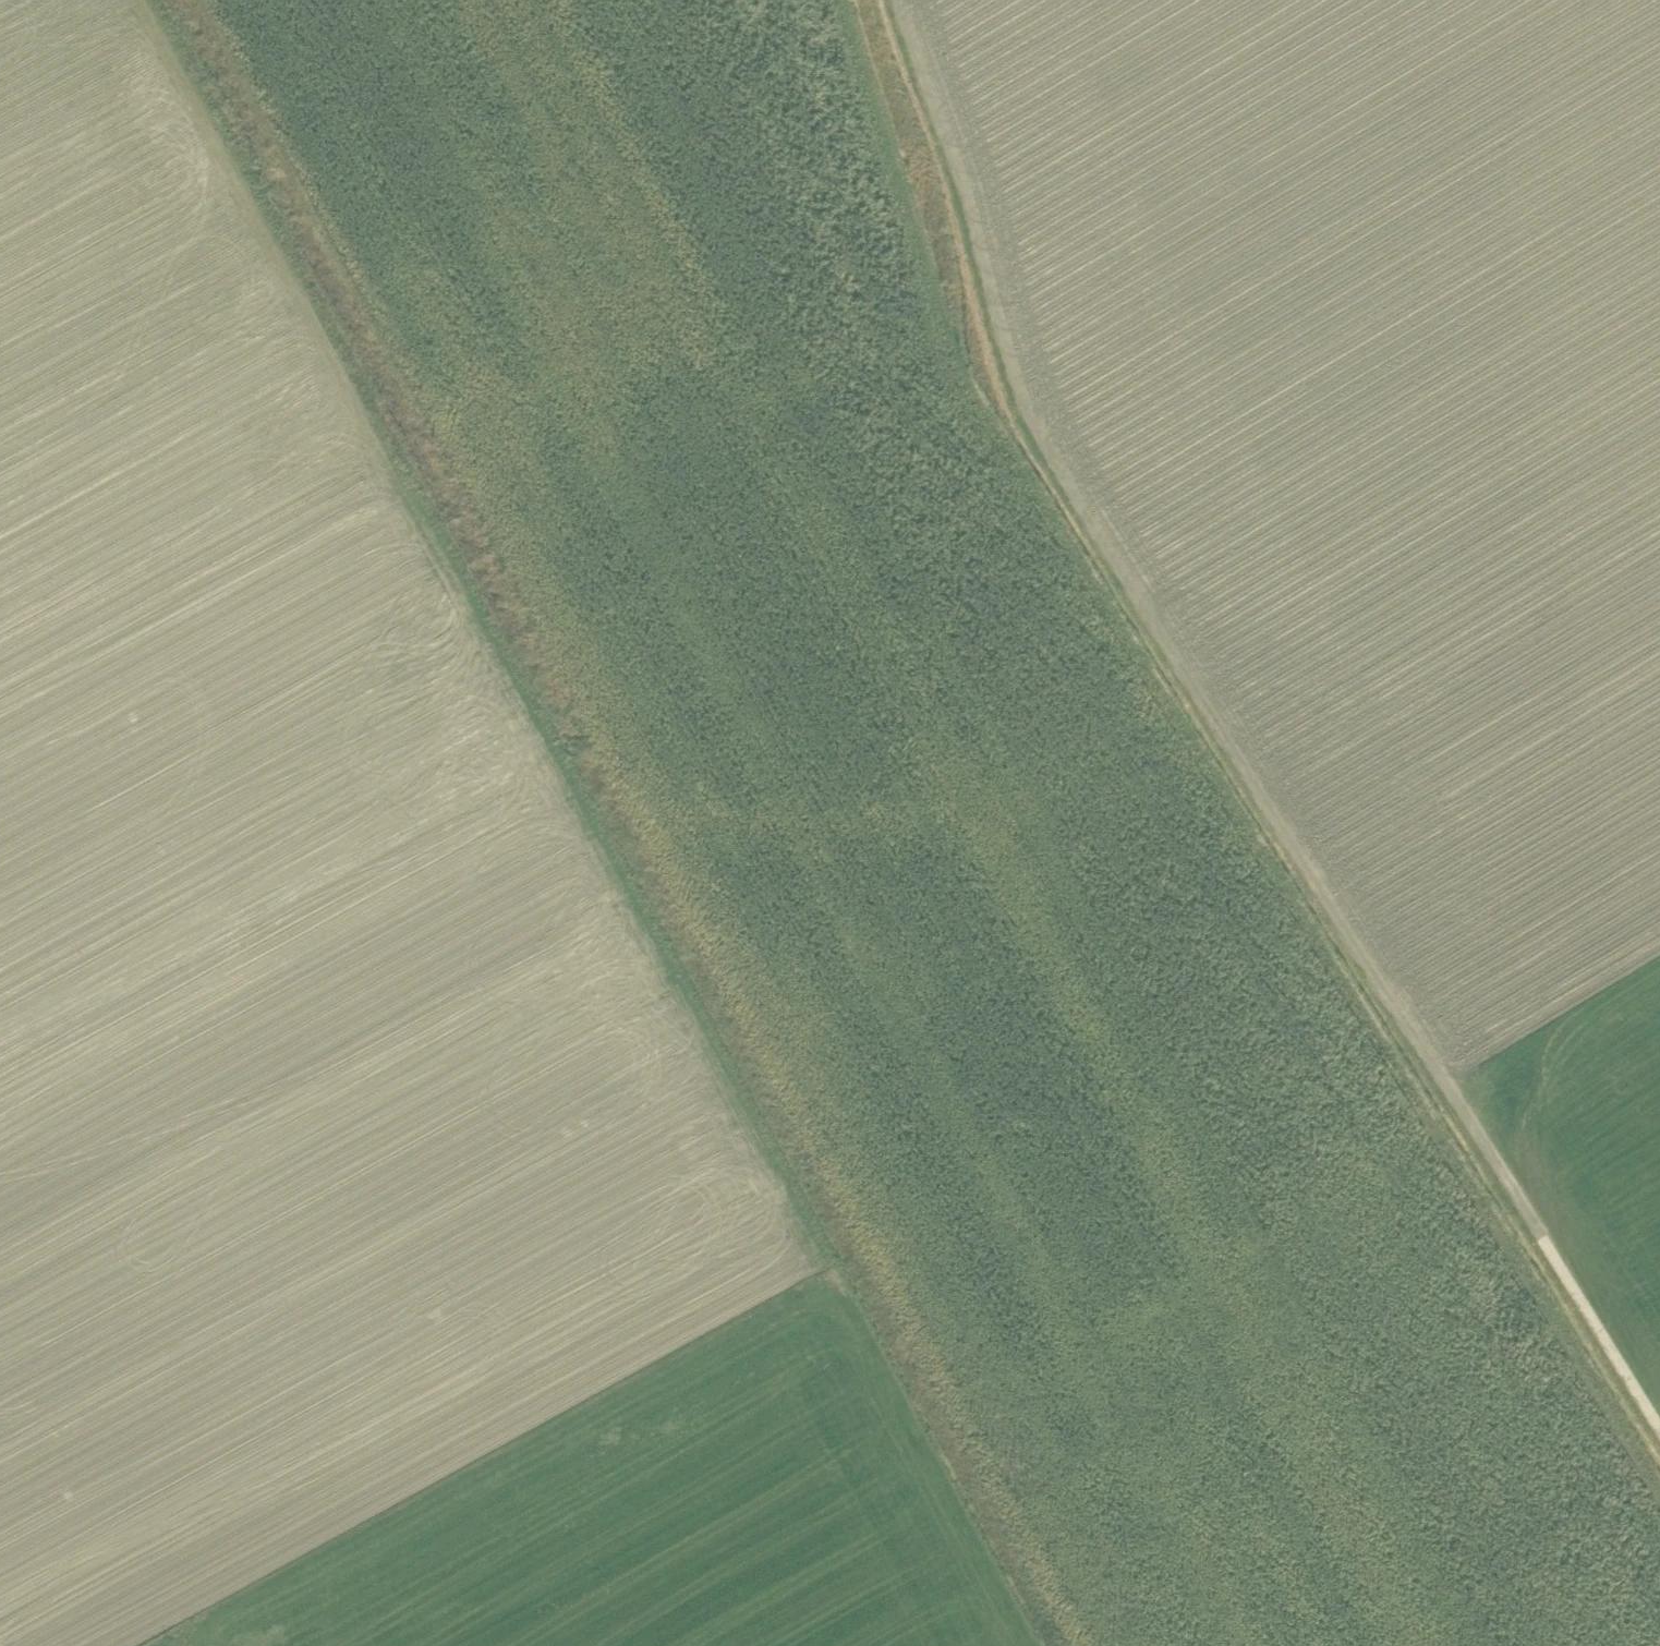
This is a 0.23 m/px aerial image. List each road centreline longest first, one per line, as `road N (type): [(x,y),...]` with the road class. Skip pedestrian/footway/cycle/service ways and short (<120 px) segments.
road 1 (track): [(1659,1440),(1542,1254)]

